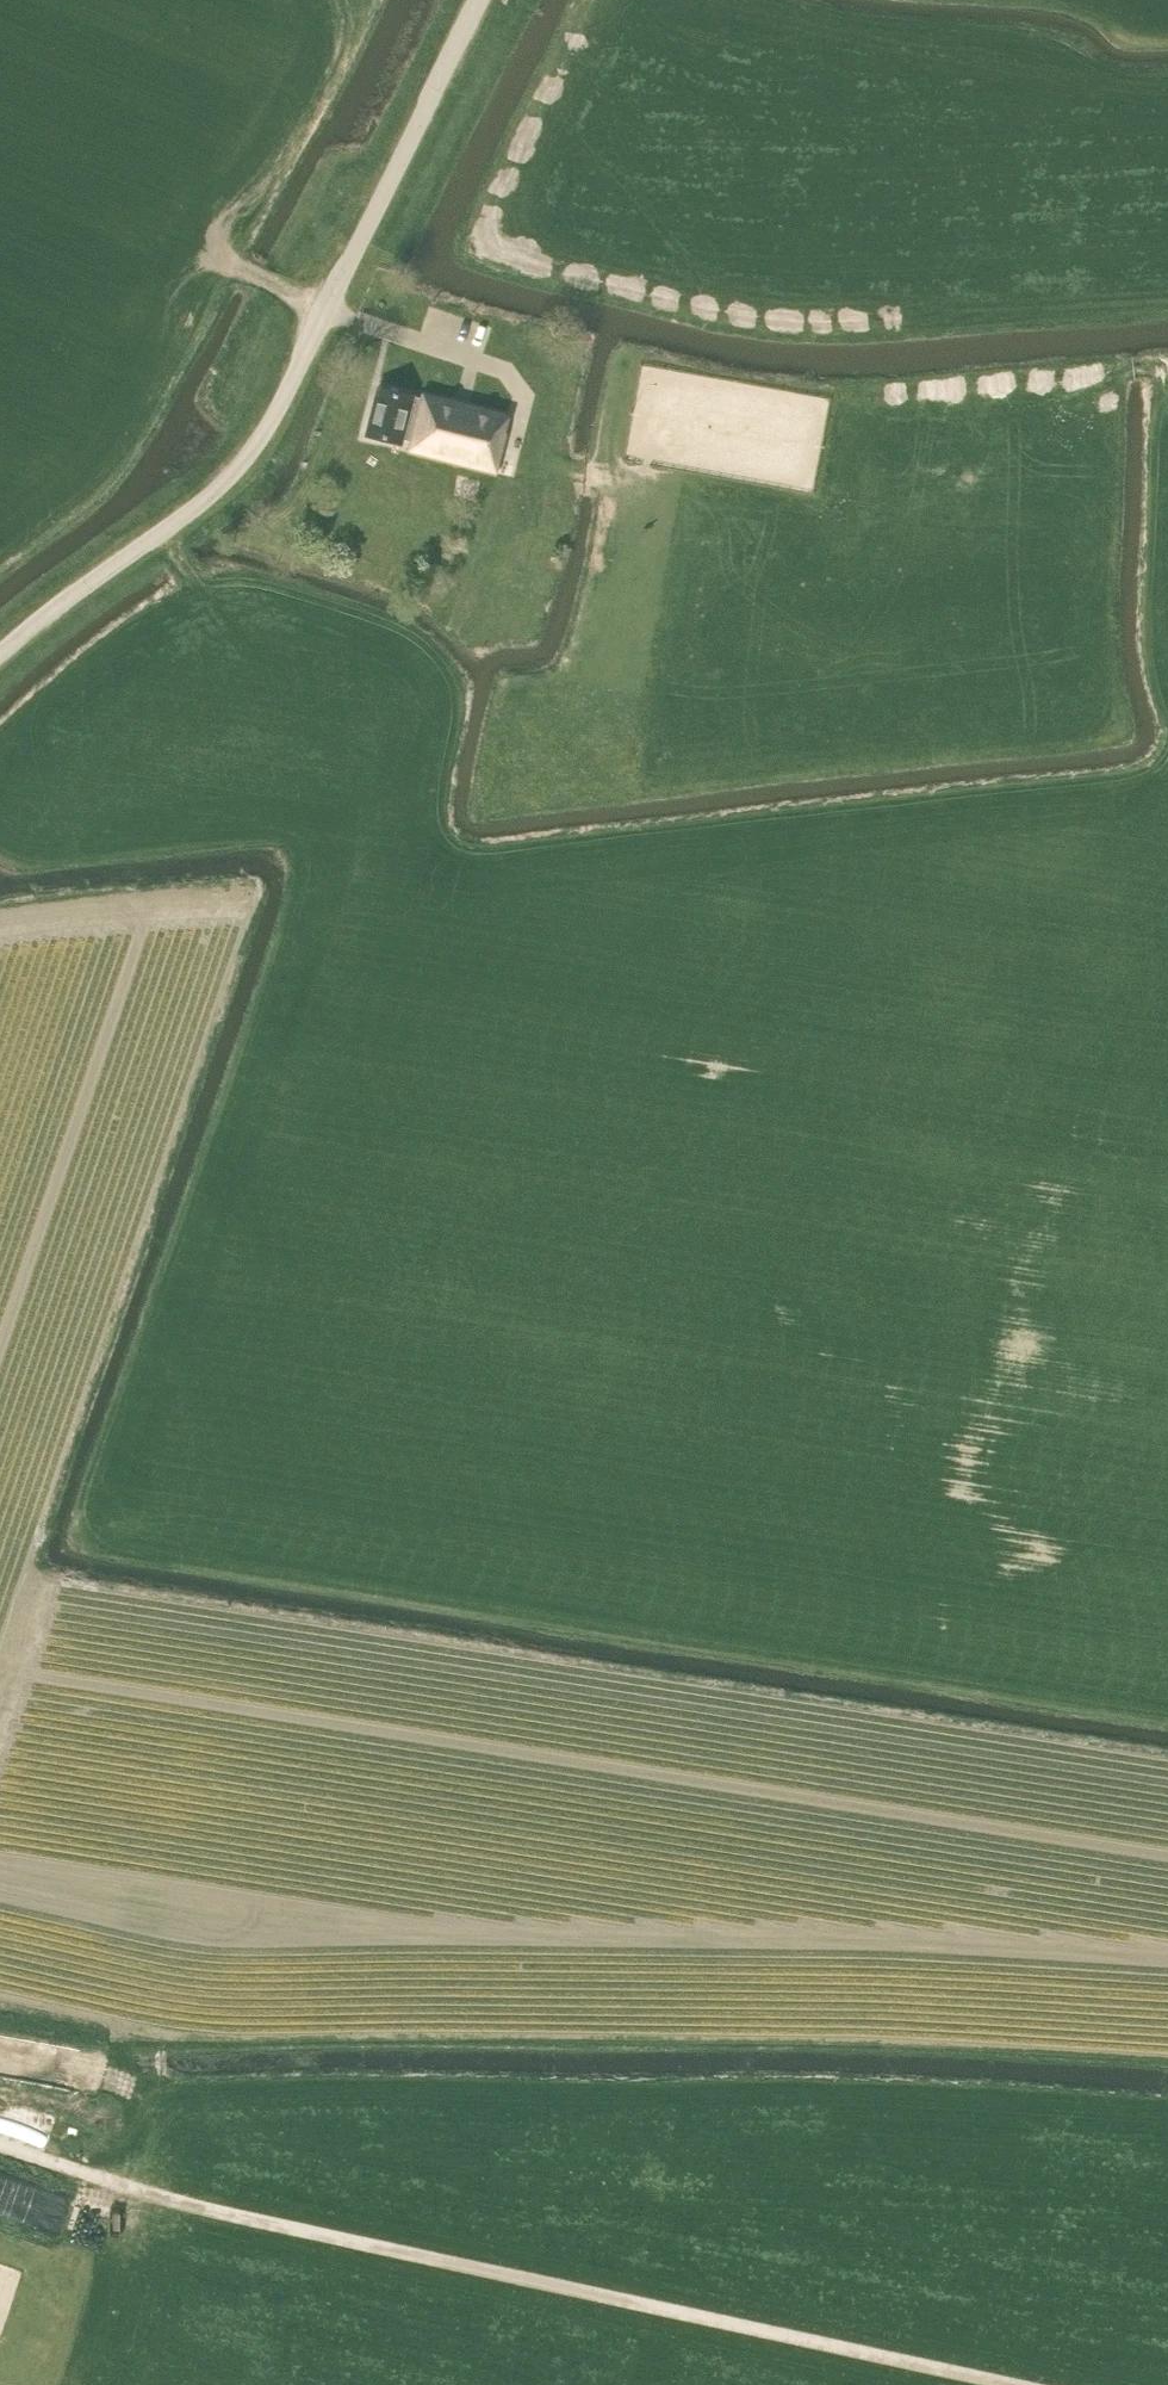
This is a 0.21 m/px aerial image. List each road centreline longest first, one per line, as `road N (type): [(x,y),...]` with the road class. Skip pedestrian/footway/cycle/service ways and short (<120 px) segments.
road 1 (track): [(0,2144),(206,2207),(1015,2384)]
road 2 (unclassified): [(0,652),(199,502),(260,437),(478,0)]

